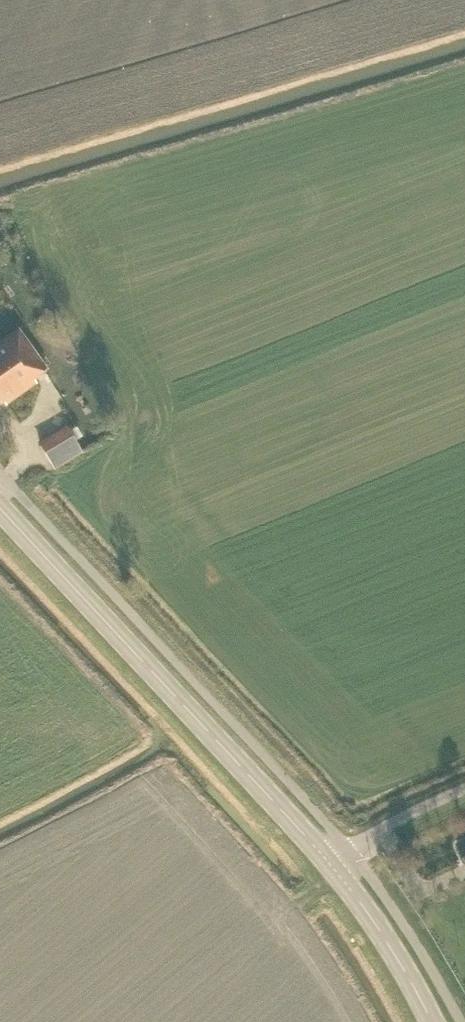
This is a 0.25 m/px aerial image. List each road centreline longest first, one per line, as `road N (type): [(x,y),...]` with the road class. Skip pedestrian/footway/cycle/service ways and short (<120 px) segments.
road 1 (secondary): [(332,865),(0,510)]
road 2 (secondary): [(433,1021),(397,954),(332,865)]
road 3 (unclassified): [(332,865),(394,822),(464,789)]

